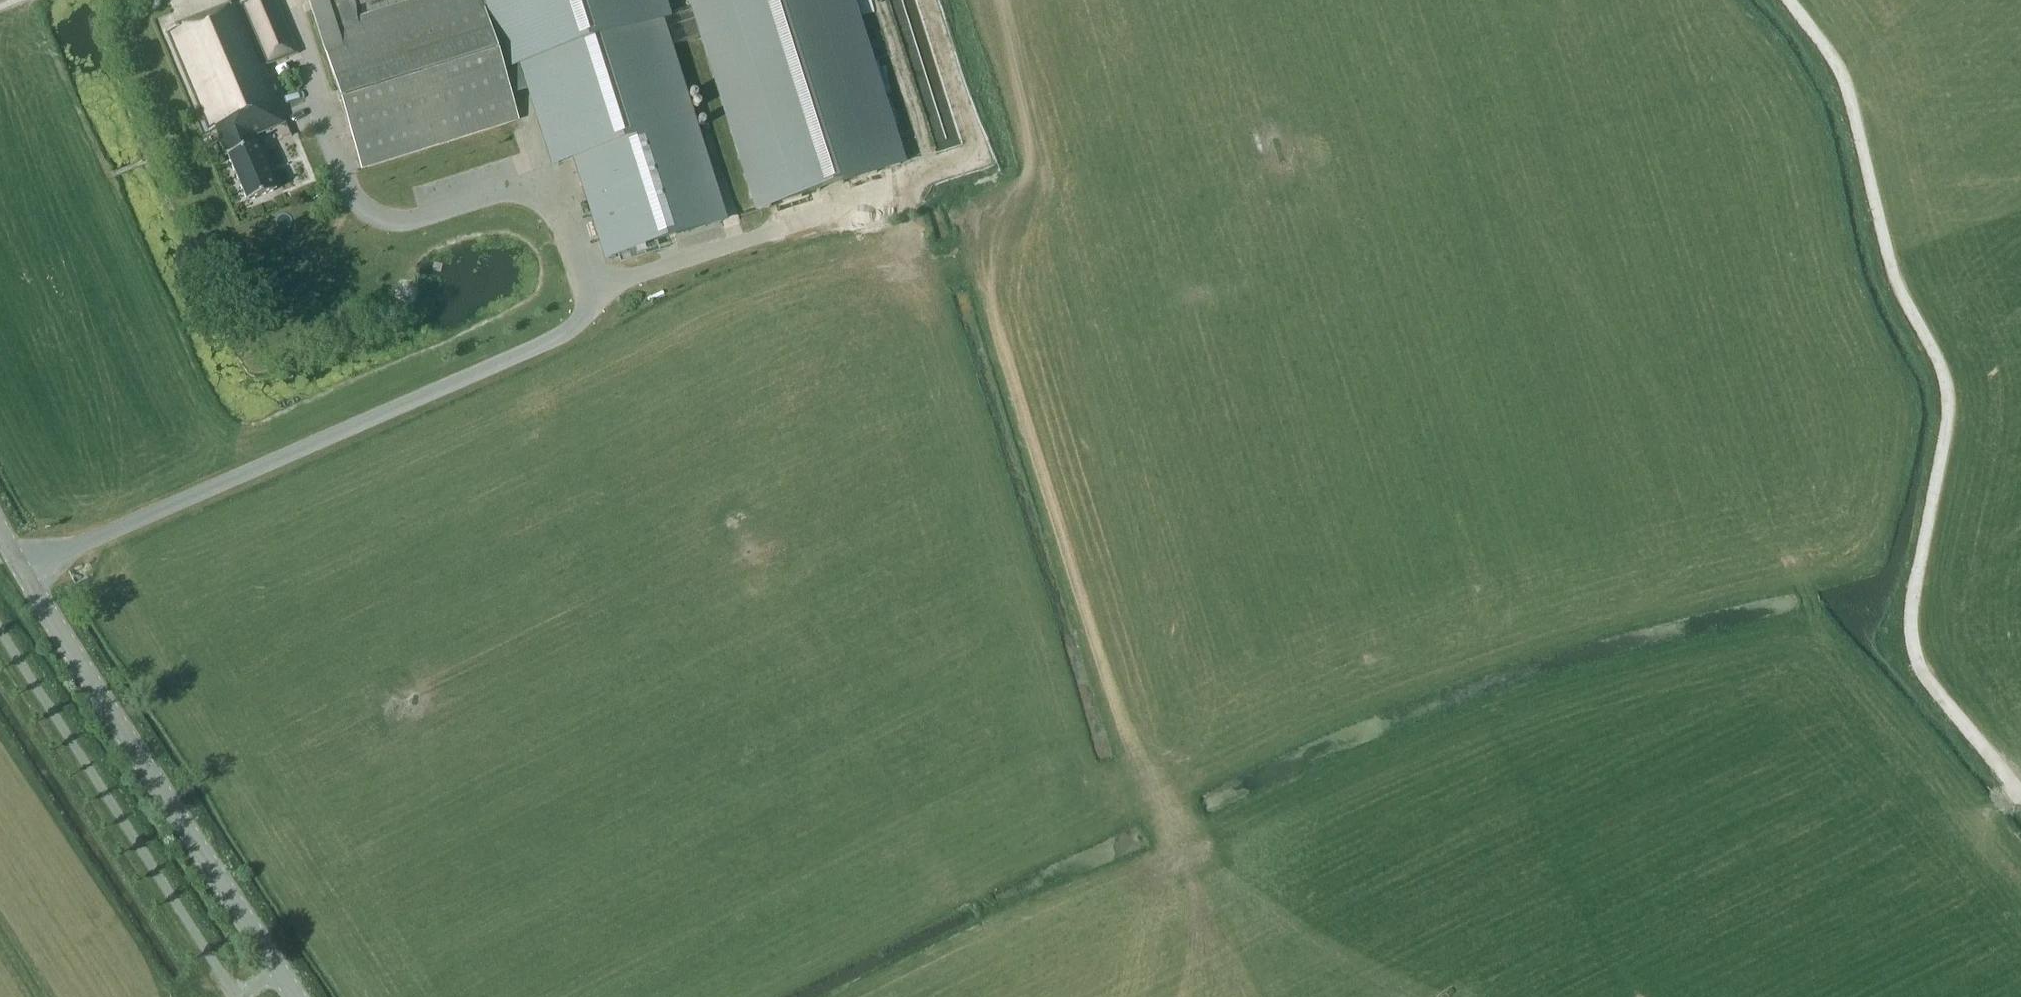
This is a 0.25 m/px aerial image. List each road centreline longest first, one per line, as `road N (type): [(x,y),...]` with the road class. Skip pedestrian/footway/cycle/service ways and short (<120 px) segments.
road 1 (track): [(1788,0),(1845,81),(1895,283),(1948,392),(1912,604),(1915,654),(2020,793)]
road 2 (tertiary): [(295,996),(0,531)]
road 3 (track): [(763,234),(966,163),(977,151),(929,0)]

